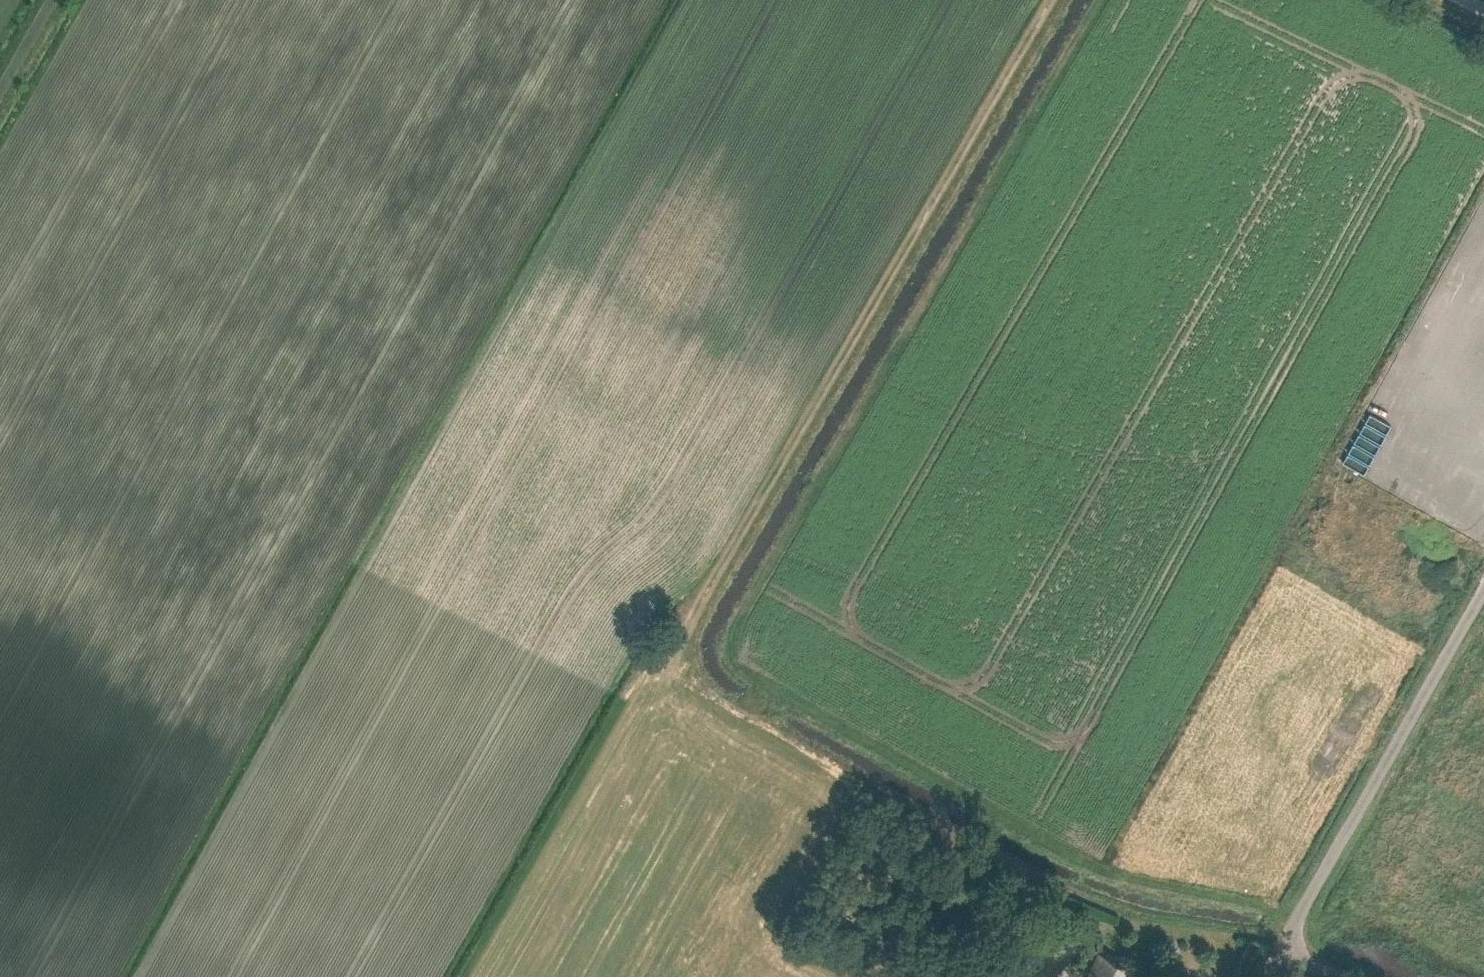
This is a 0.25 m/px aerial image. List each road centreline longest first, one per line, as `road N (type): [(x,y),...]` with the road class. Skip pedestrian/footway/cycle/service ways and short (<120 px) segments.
road 1 (unclassified): [(1280,949),(1483,588)]

